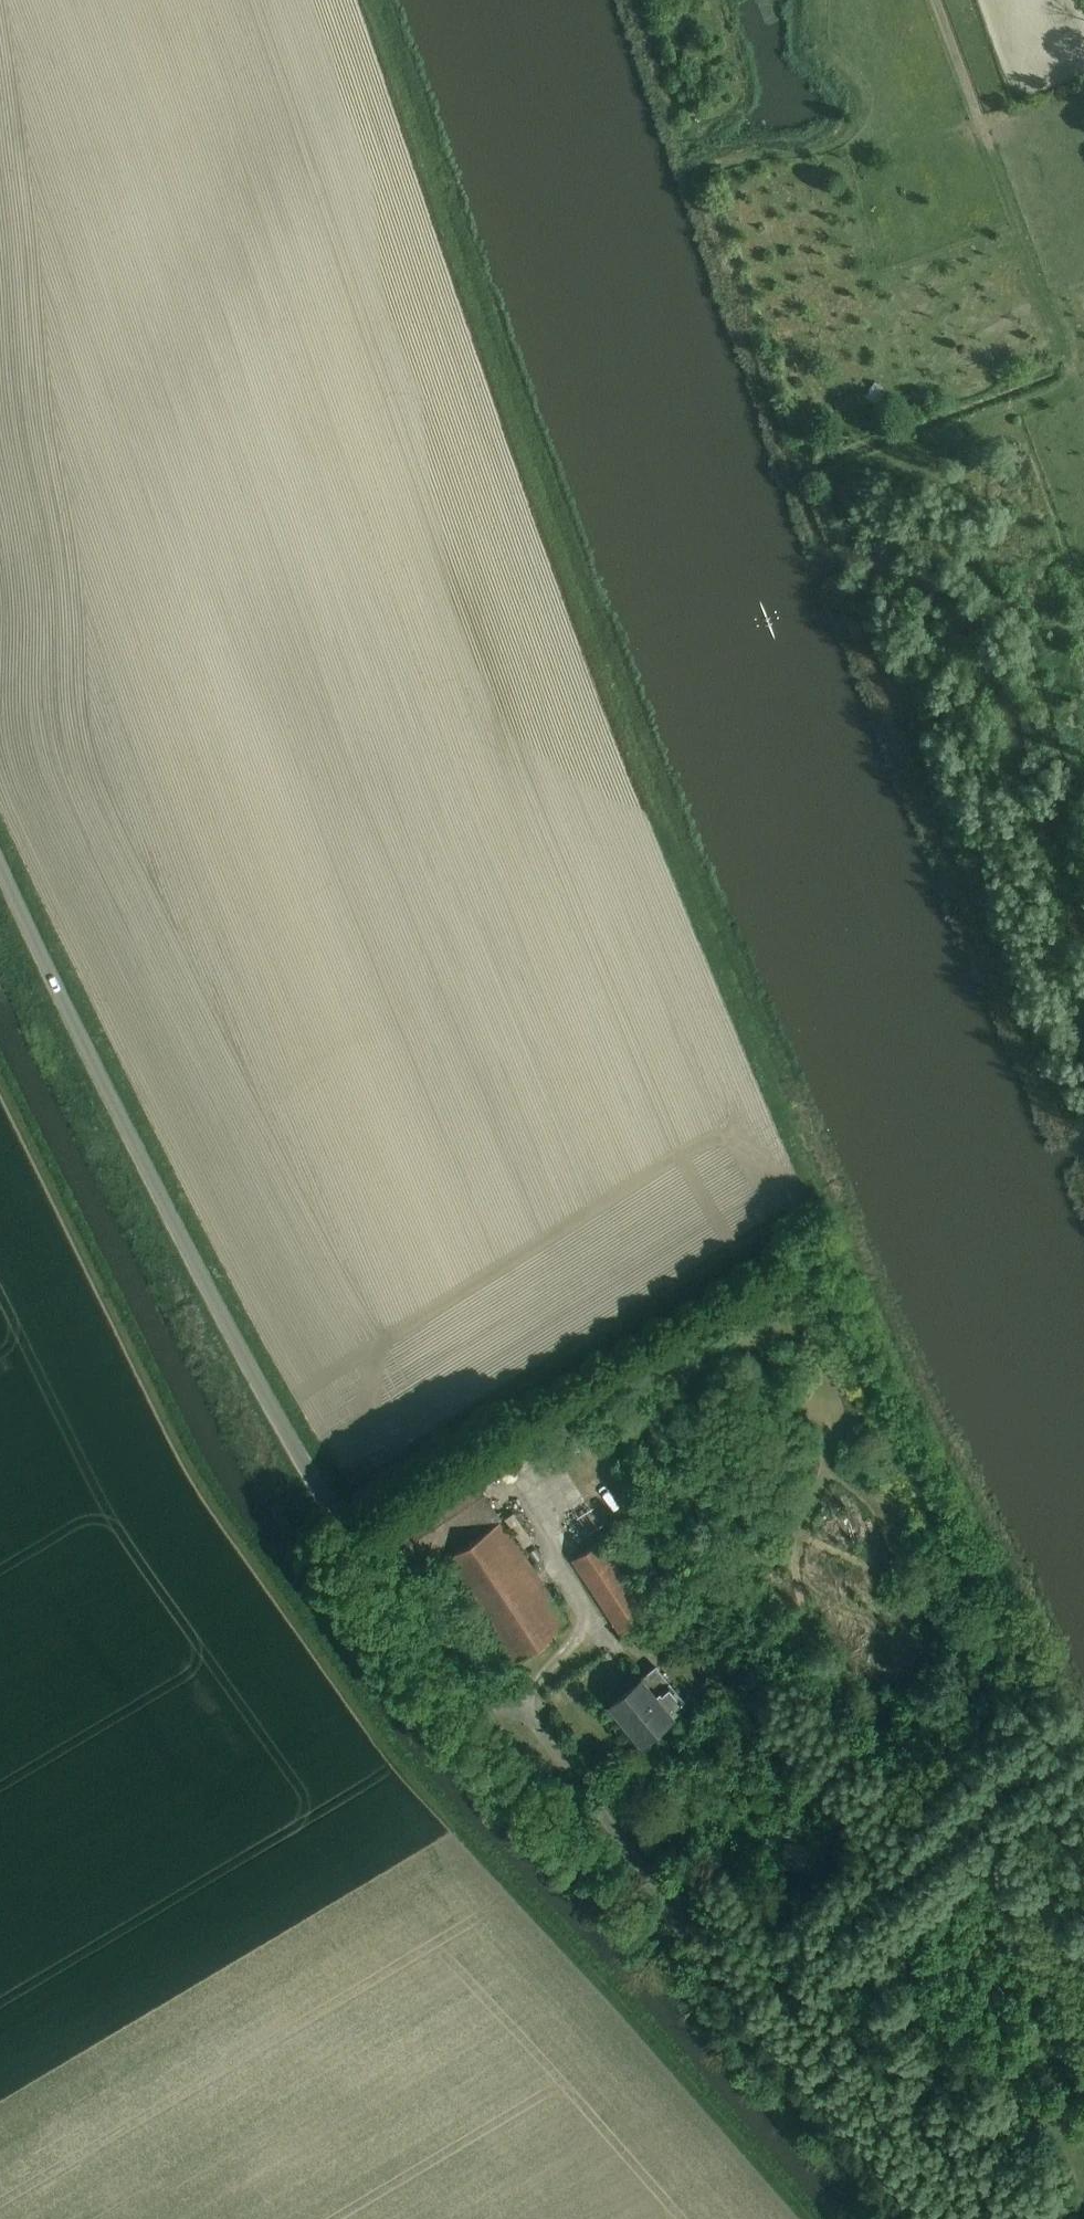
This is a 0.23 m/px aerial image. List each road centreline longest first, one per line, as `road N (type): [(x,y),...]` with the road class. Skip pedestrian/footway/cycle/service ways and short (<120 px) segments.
road 1 (unclassified): [(468,1703),(295,1453),(57,989),(0,859)]
road 2 (unclassified): [(932,2218),(620,1860)]
road 3 (unclassified): [(620,1860),(533,1725),(502,1704),(468,1703)]
road 4 (unclassified): [(620,1860),(468,1703)]

